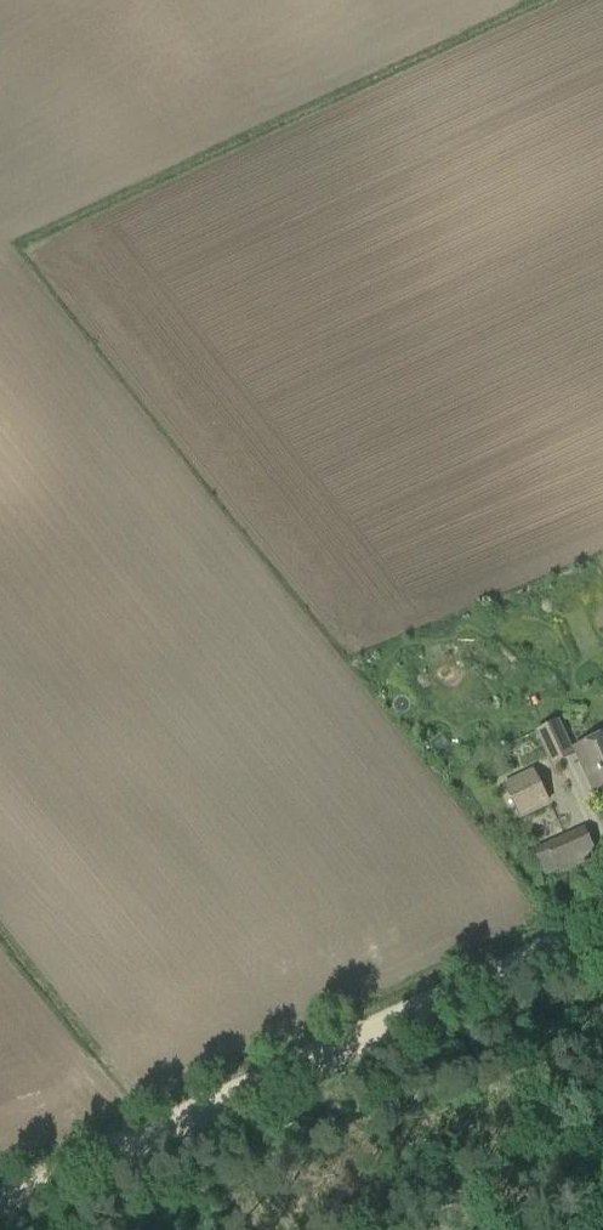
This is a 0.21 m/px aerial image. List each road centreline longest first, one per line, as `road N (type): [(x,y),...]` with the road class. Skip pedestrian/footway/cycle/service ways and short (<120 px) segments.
road 1 (track): [(0,1199),(602,918)]
road 2 (track): [(319,1229),(228,1093)]

